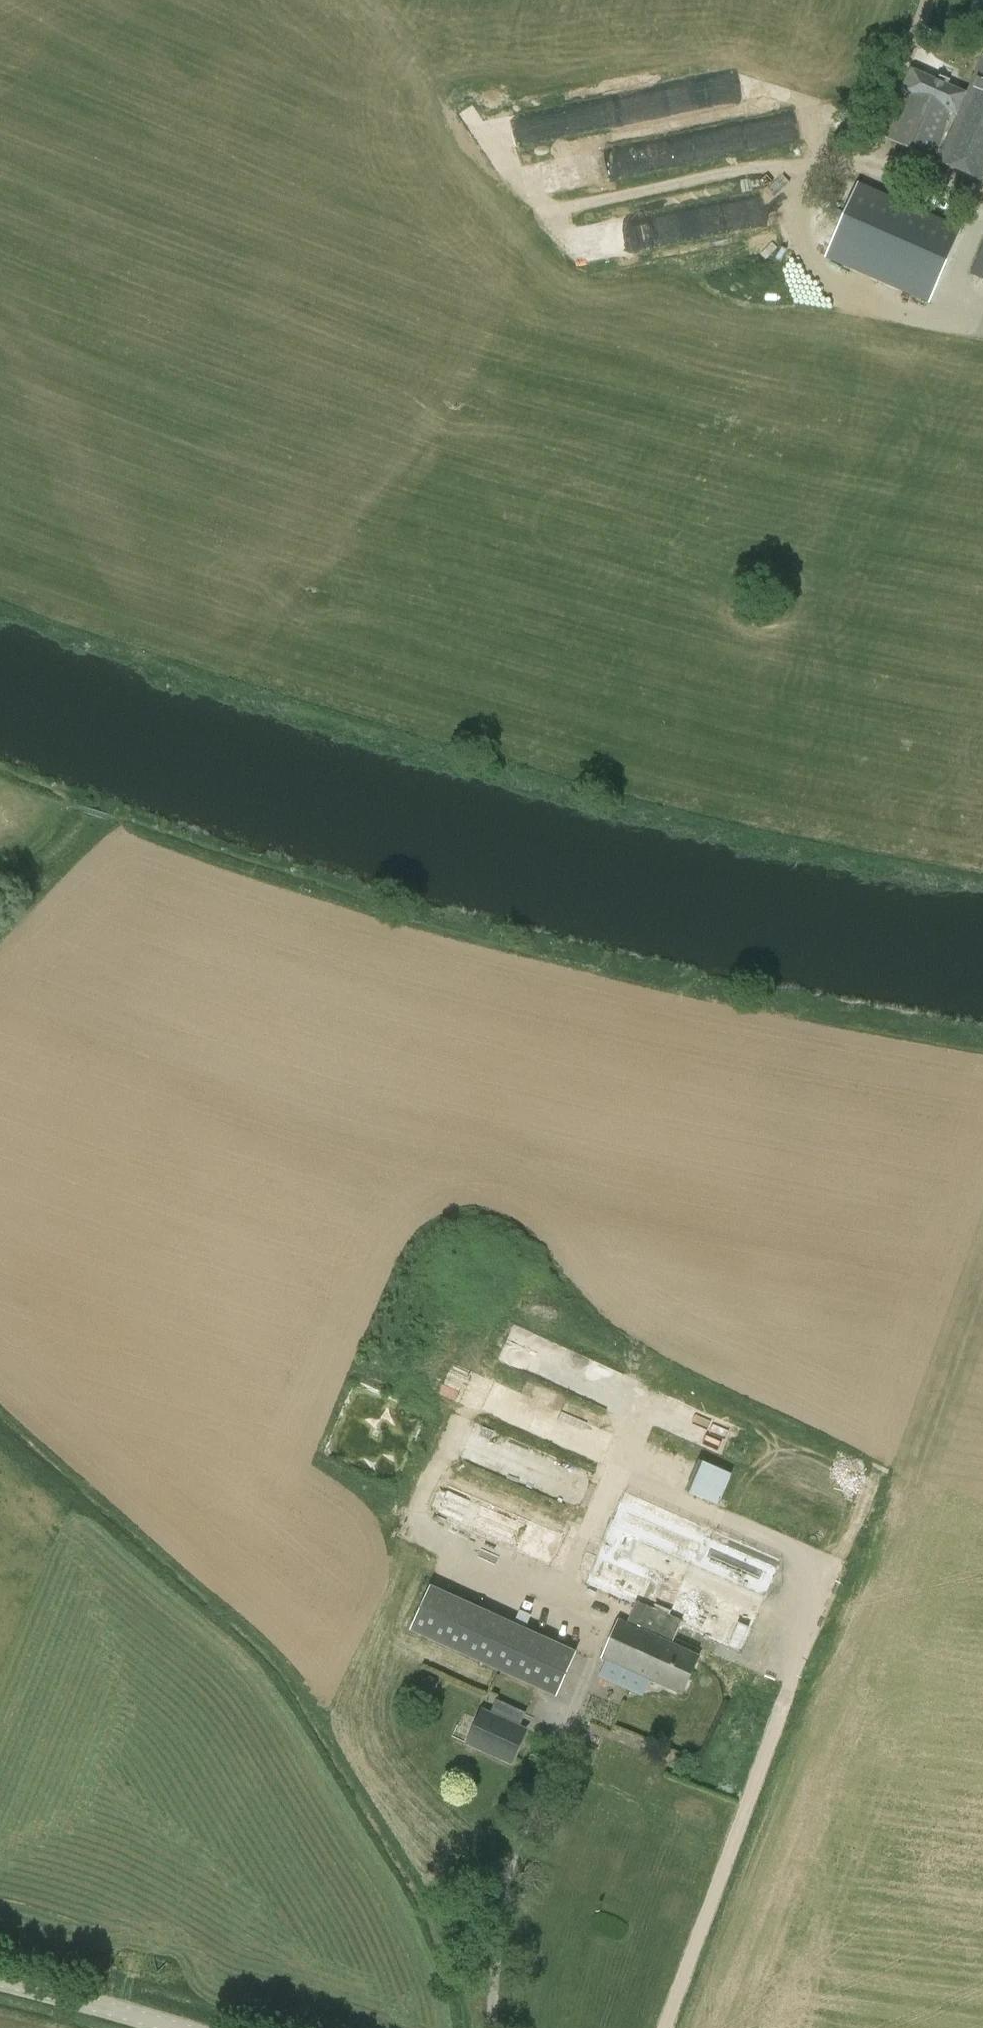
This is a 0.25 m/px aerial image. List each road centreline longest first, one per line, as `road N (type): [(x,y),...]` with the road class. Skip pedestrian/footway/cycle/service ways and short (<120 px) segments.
road 1 (track): [(545,215),(771,167),(858,163),(981,211),(936,319)]
road 2 (track): [(820,105),(792,212),(821,293),(982,329)]
road 3 (track): [(465,108),(579,258)]
road 4 (unclassified): [(172,2027),(0,1978)]

